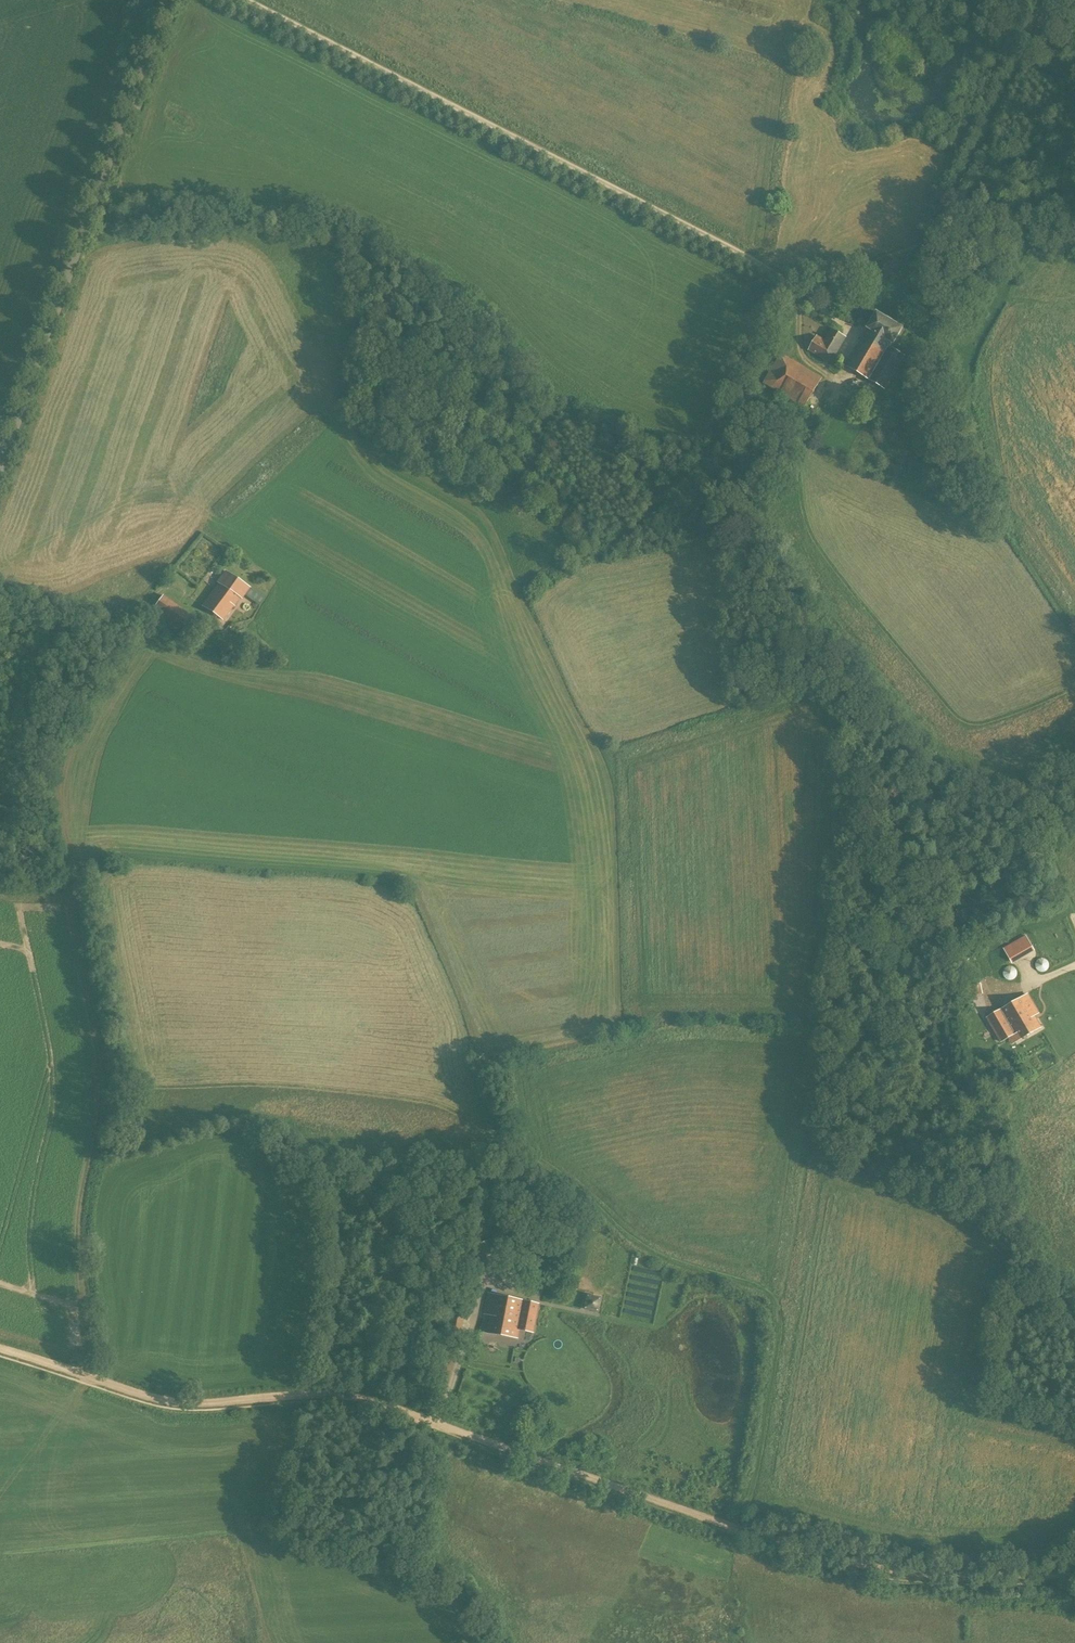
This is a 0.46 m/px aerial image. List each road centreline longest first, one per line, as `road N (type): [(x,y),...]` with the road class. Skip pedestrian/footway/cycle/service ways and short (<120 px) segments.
road 1 (track): [(1074,1571),(972,1575),(852,1563),(370,1401),(295,1395),(173,1402),(0,1349)]
road 2 (track): [(246,0),(746,256),(803,294)]
road 3 (track): [(505,1145),(531,1154),(644,1249),(760,1286),(774,1299),(773,1379),(741,1529)]
road 4 (unclassified): [(0,469),(167,0)]
road 5 (track): [(1074,632),(1007,533),(963,389),(965,364),(1027,236)]
road 6 (track): [(803,294),(927,234),(1050,0)]
road 7 (track): [(599,560),(750,406),(803,294)]
road 8 (track): [(725,551),(816,422),(835,377)]
road 9 (track): [(952,957),(1068,912)]
road 10 (track): [(873,392),(889,391),(912,351),(924,345),(969,358)]
road 11 (track): [(1074,929),(1045,851),(1074,826)]

